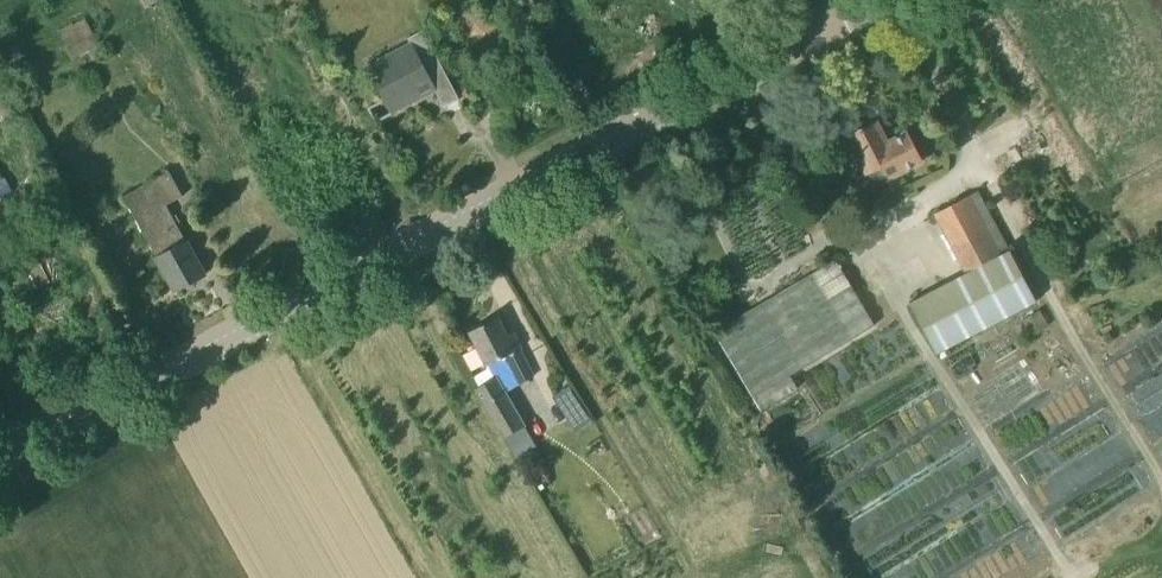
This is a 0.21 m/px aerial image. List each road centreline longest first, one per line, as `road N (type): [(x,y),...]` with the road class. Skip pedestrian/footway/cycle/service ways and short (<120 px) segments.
road 1 (unclassified): [(0,461),(762,66),(798,31)]

